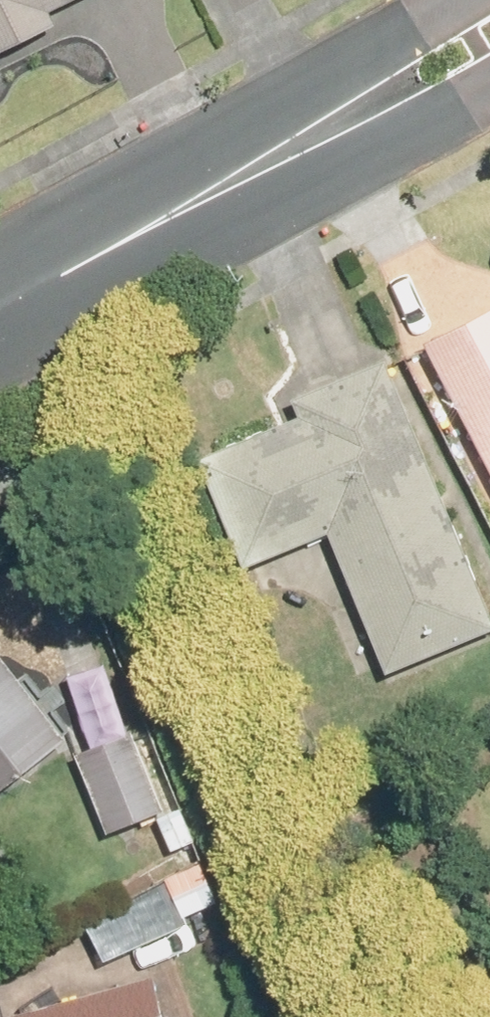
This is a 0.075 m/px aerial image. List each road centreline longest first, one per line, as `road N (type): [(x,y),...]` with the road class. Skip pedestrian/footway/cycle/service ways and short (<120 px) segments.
road 1 (tertiary): [(144,234),(384,46),(459,0)]
road 2 (tertiary): [(489,91),(433,123),(144,234)]
road 3 (tertiary): [(0,308),(144,234)]

